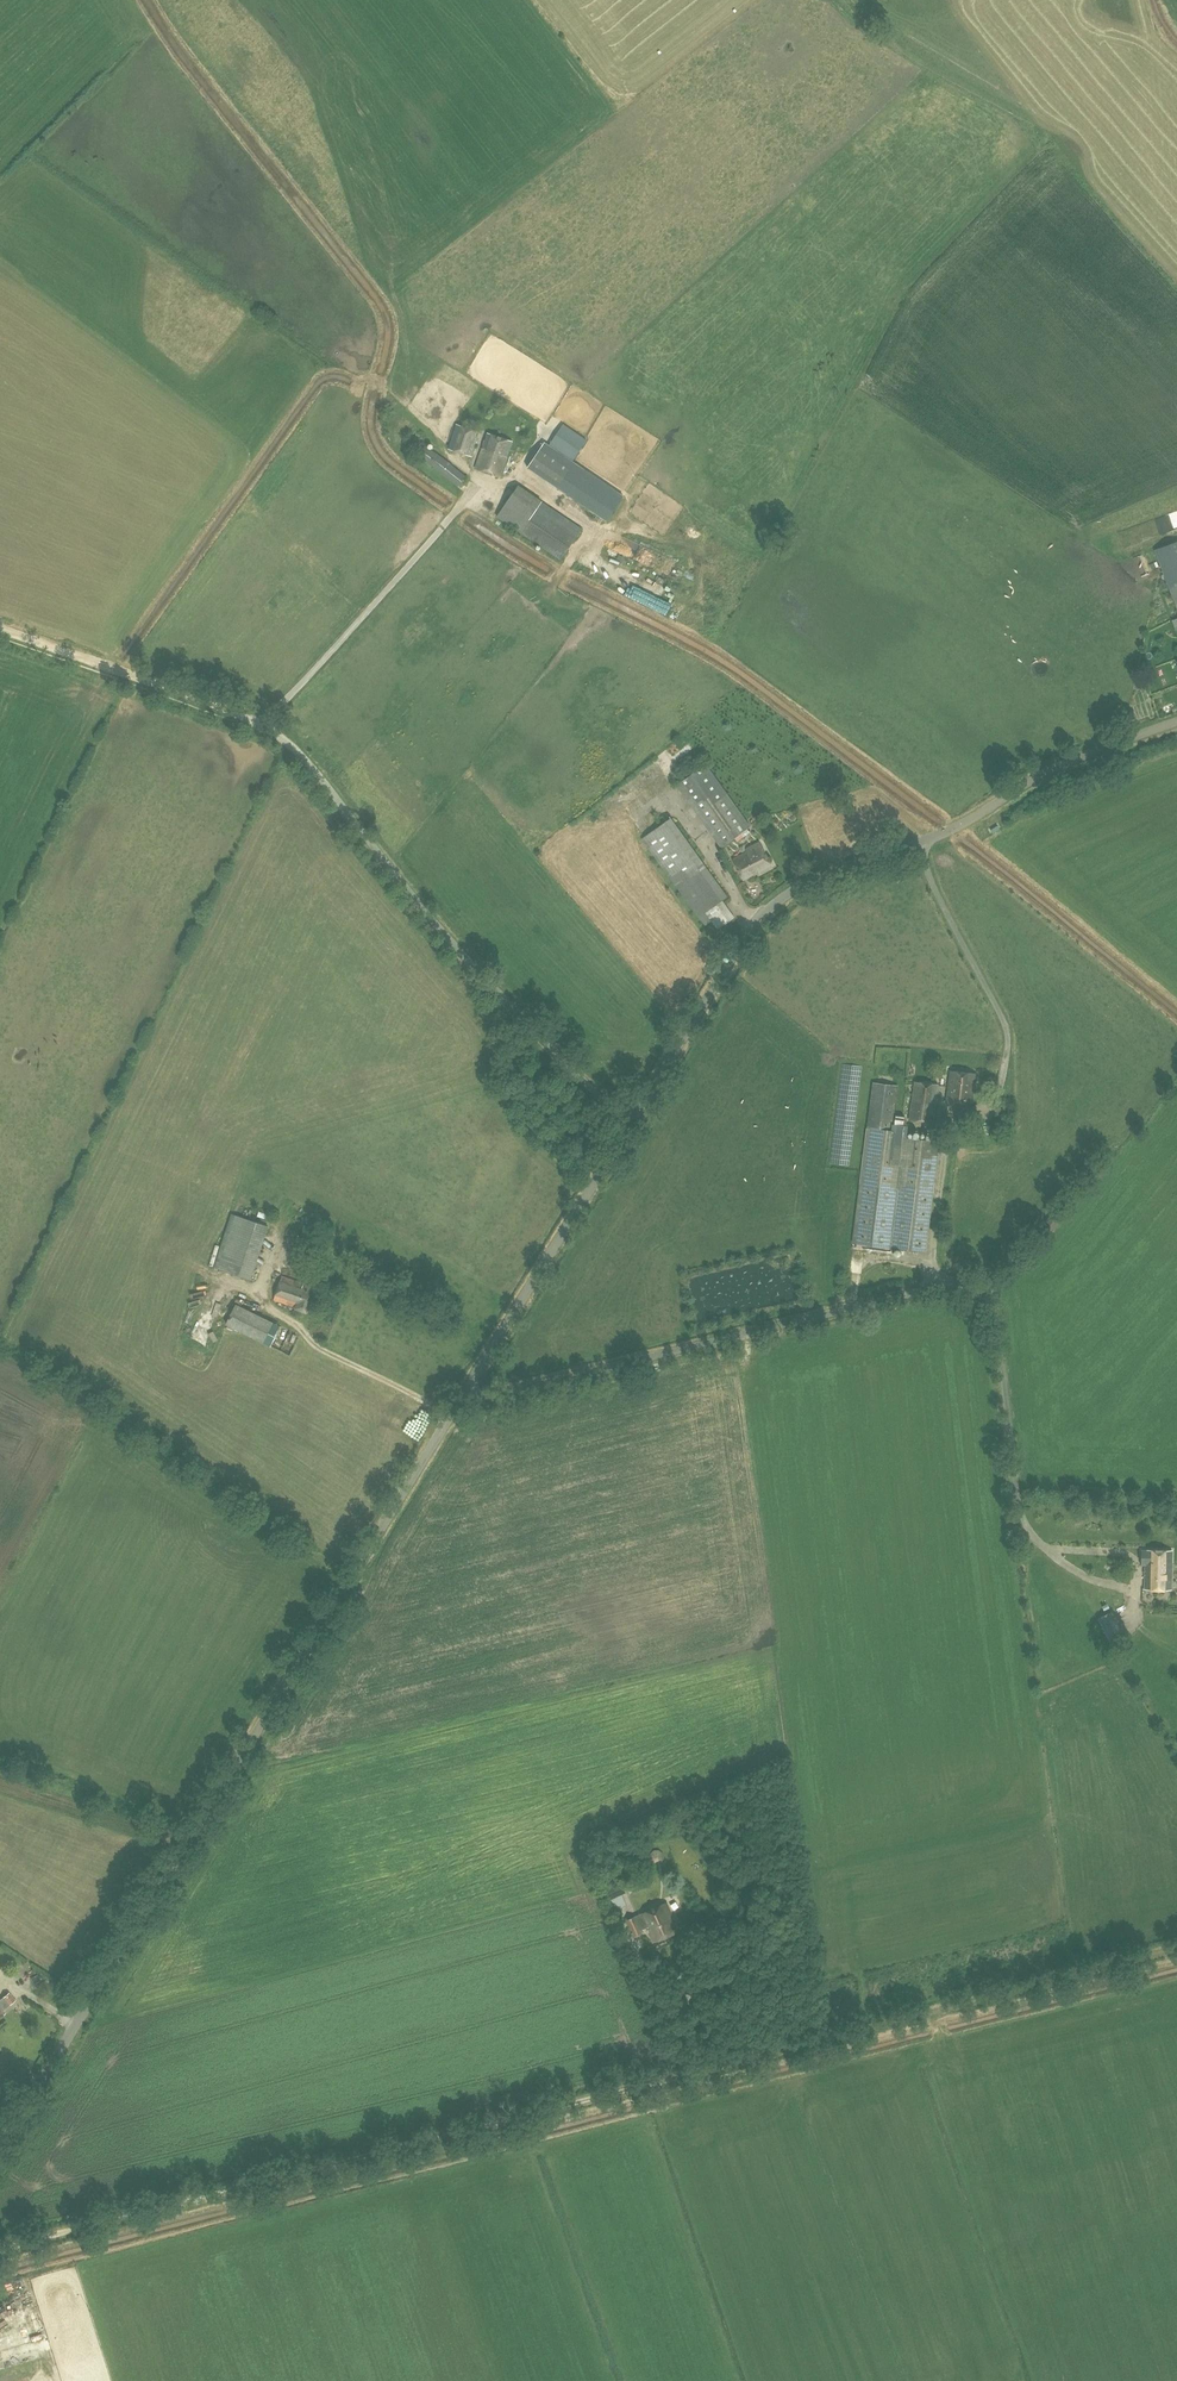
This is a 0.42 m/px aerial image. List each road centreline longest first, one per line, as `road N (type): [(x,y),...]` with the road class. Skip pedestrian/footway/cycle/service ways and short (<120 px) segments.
road 1 (unclassified): [(0,2151),(632,1127)]
road 2 (track): [(0,2255),(693,2076)]
road 3 (unclassified): [(632,1127),(737,951),(779,901),(961,827),(1076,759),(1176,724)]
road 4 (unclassified): [(632,1127),(508,1006),(296,749),(265,729)]
road 5 (track): [(0,627),(265,729)]

